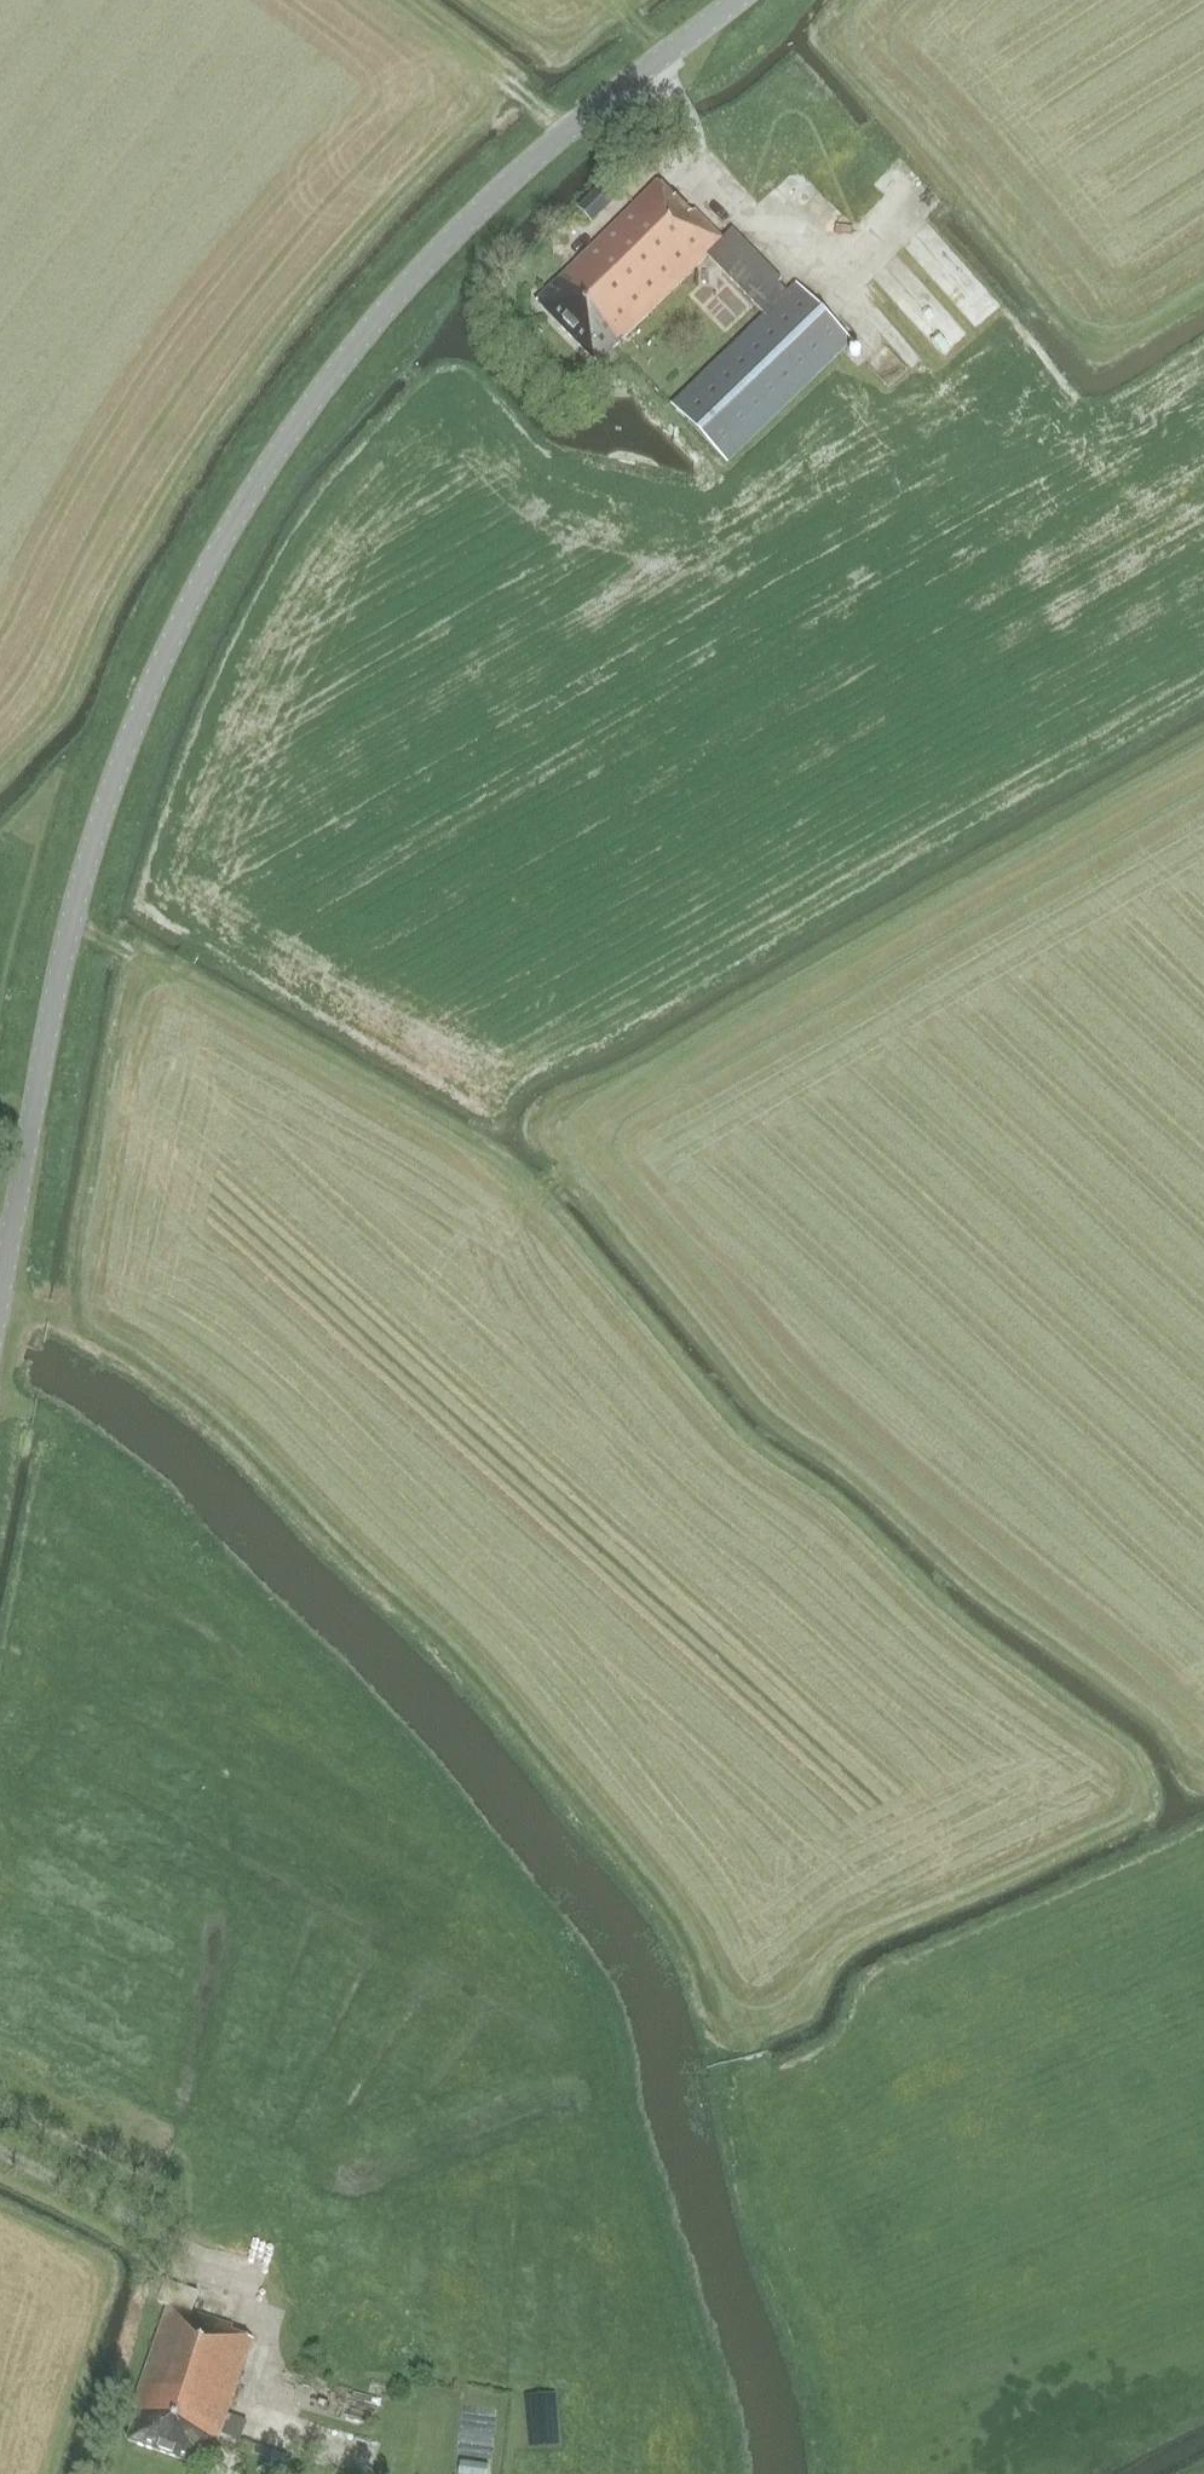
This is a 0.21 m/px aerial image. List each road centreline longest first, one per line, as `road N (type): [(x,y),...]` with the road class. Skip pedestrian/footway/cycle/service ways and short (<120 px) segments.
road 1 (tertiary): [(0,1290),(93,838),(154,678),(234,521),(318,387),(417,264),(577,115),(730,0)]

